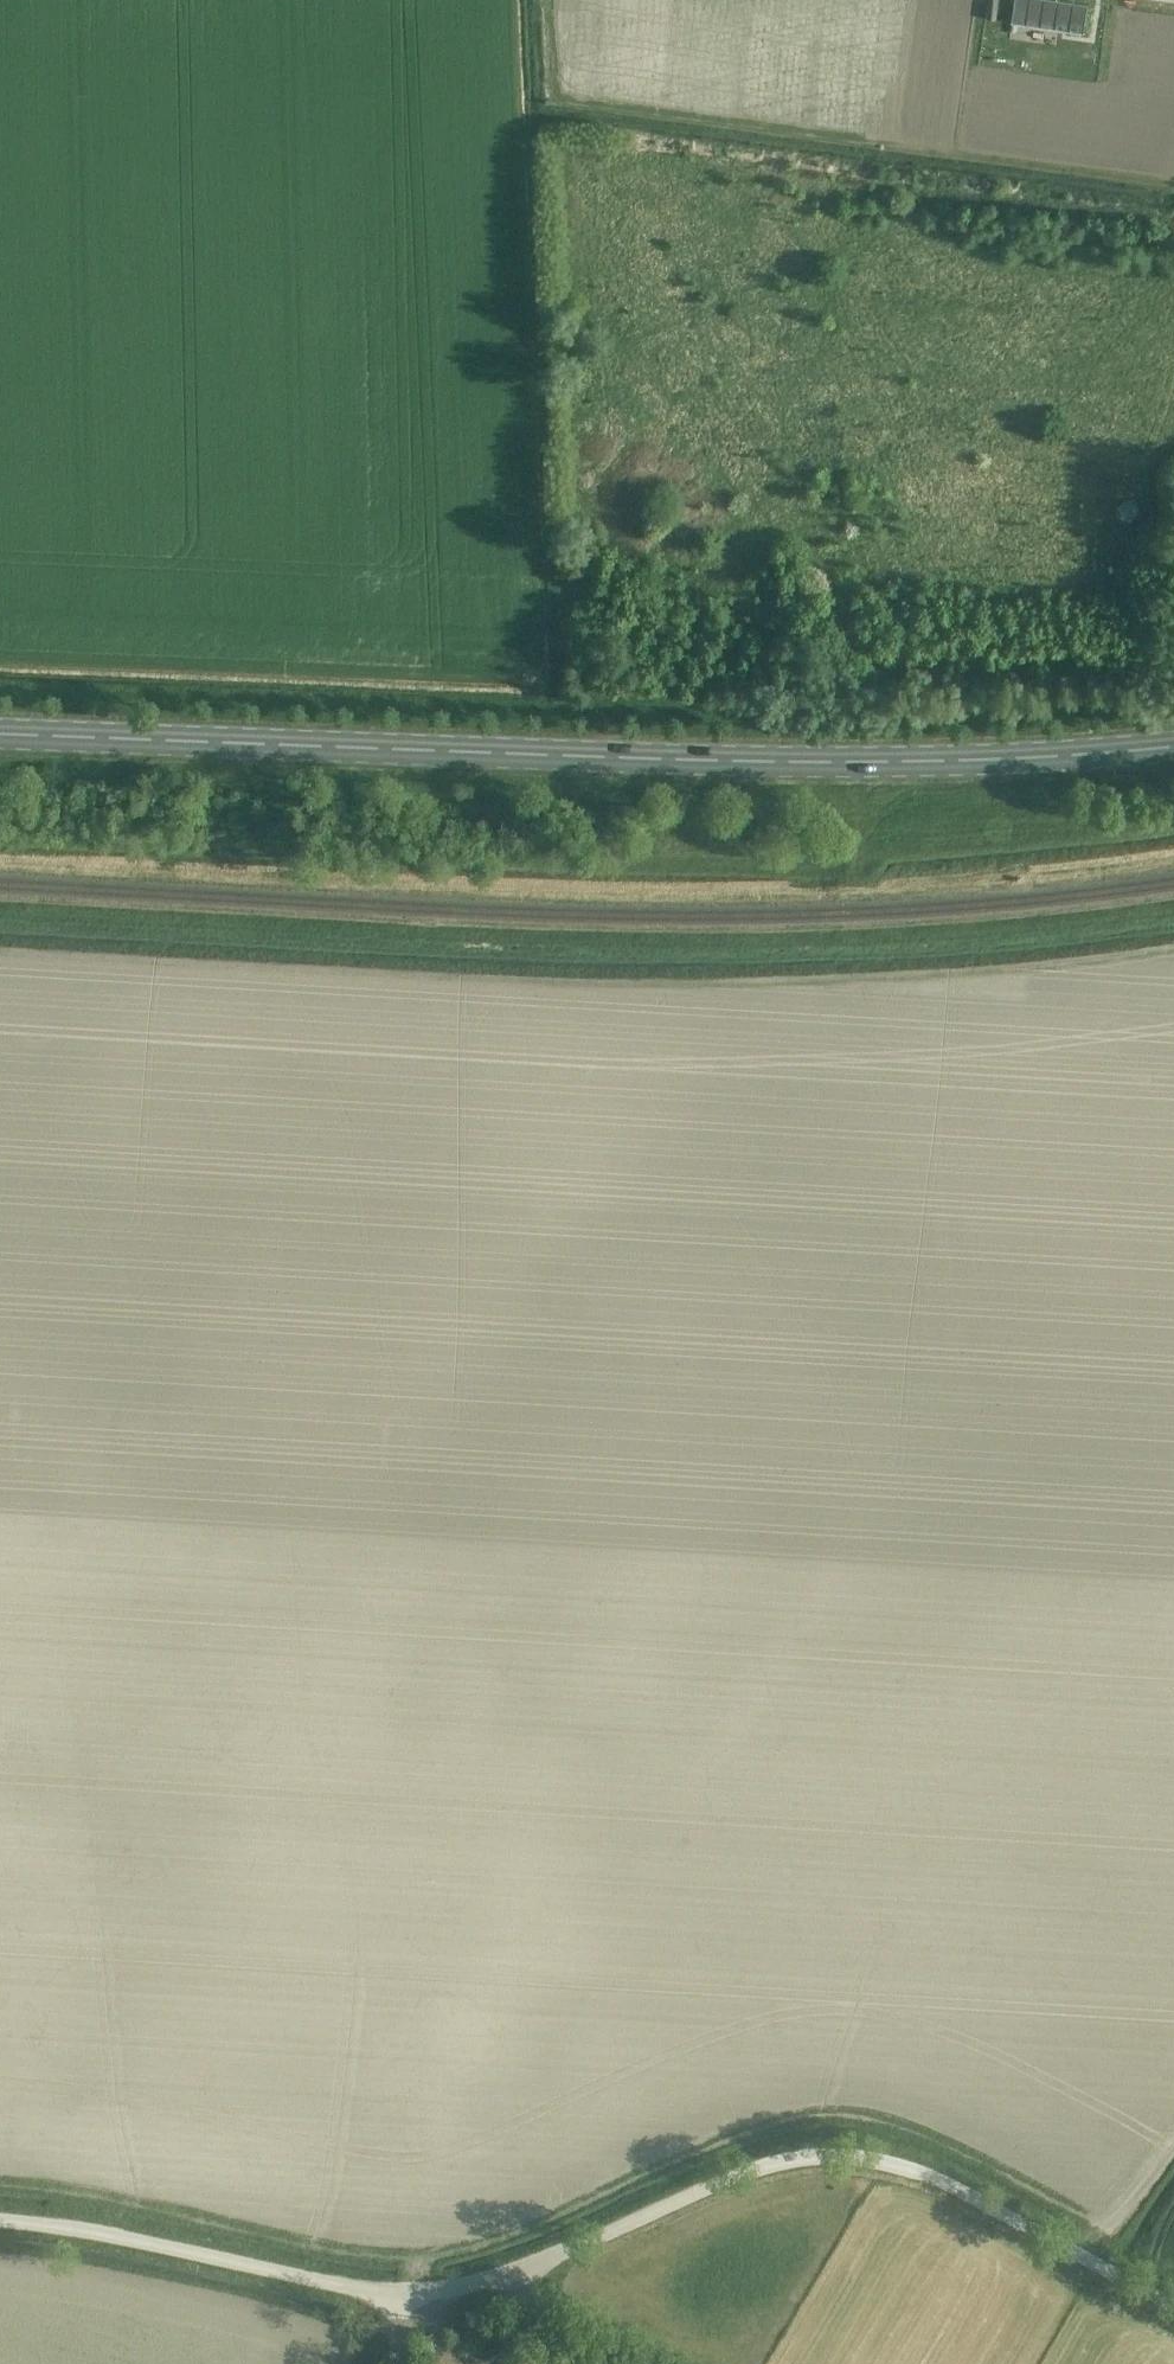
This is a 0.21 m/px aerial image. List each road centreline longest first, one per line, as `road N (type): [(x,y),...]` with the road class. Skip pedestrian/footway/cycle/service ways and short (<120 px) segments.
road 1 (unclassified): [(1173,2304),(935,2178),(859,2156),(741,2174),(507,2273),(396,2296),(46,2223),(0,2221)]
road 2 (primary): [(0,733),(769,761),(1173,749)]

